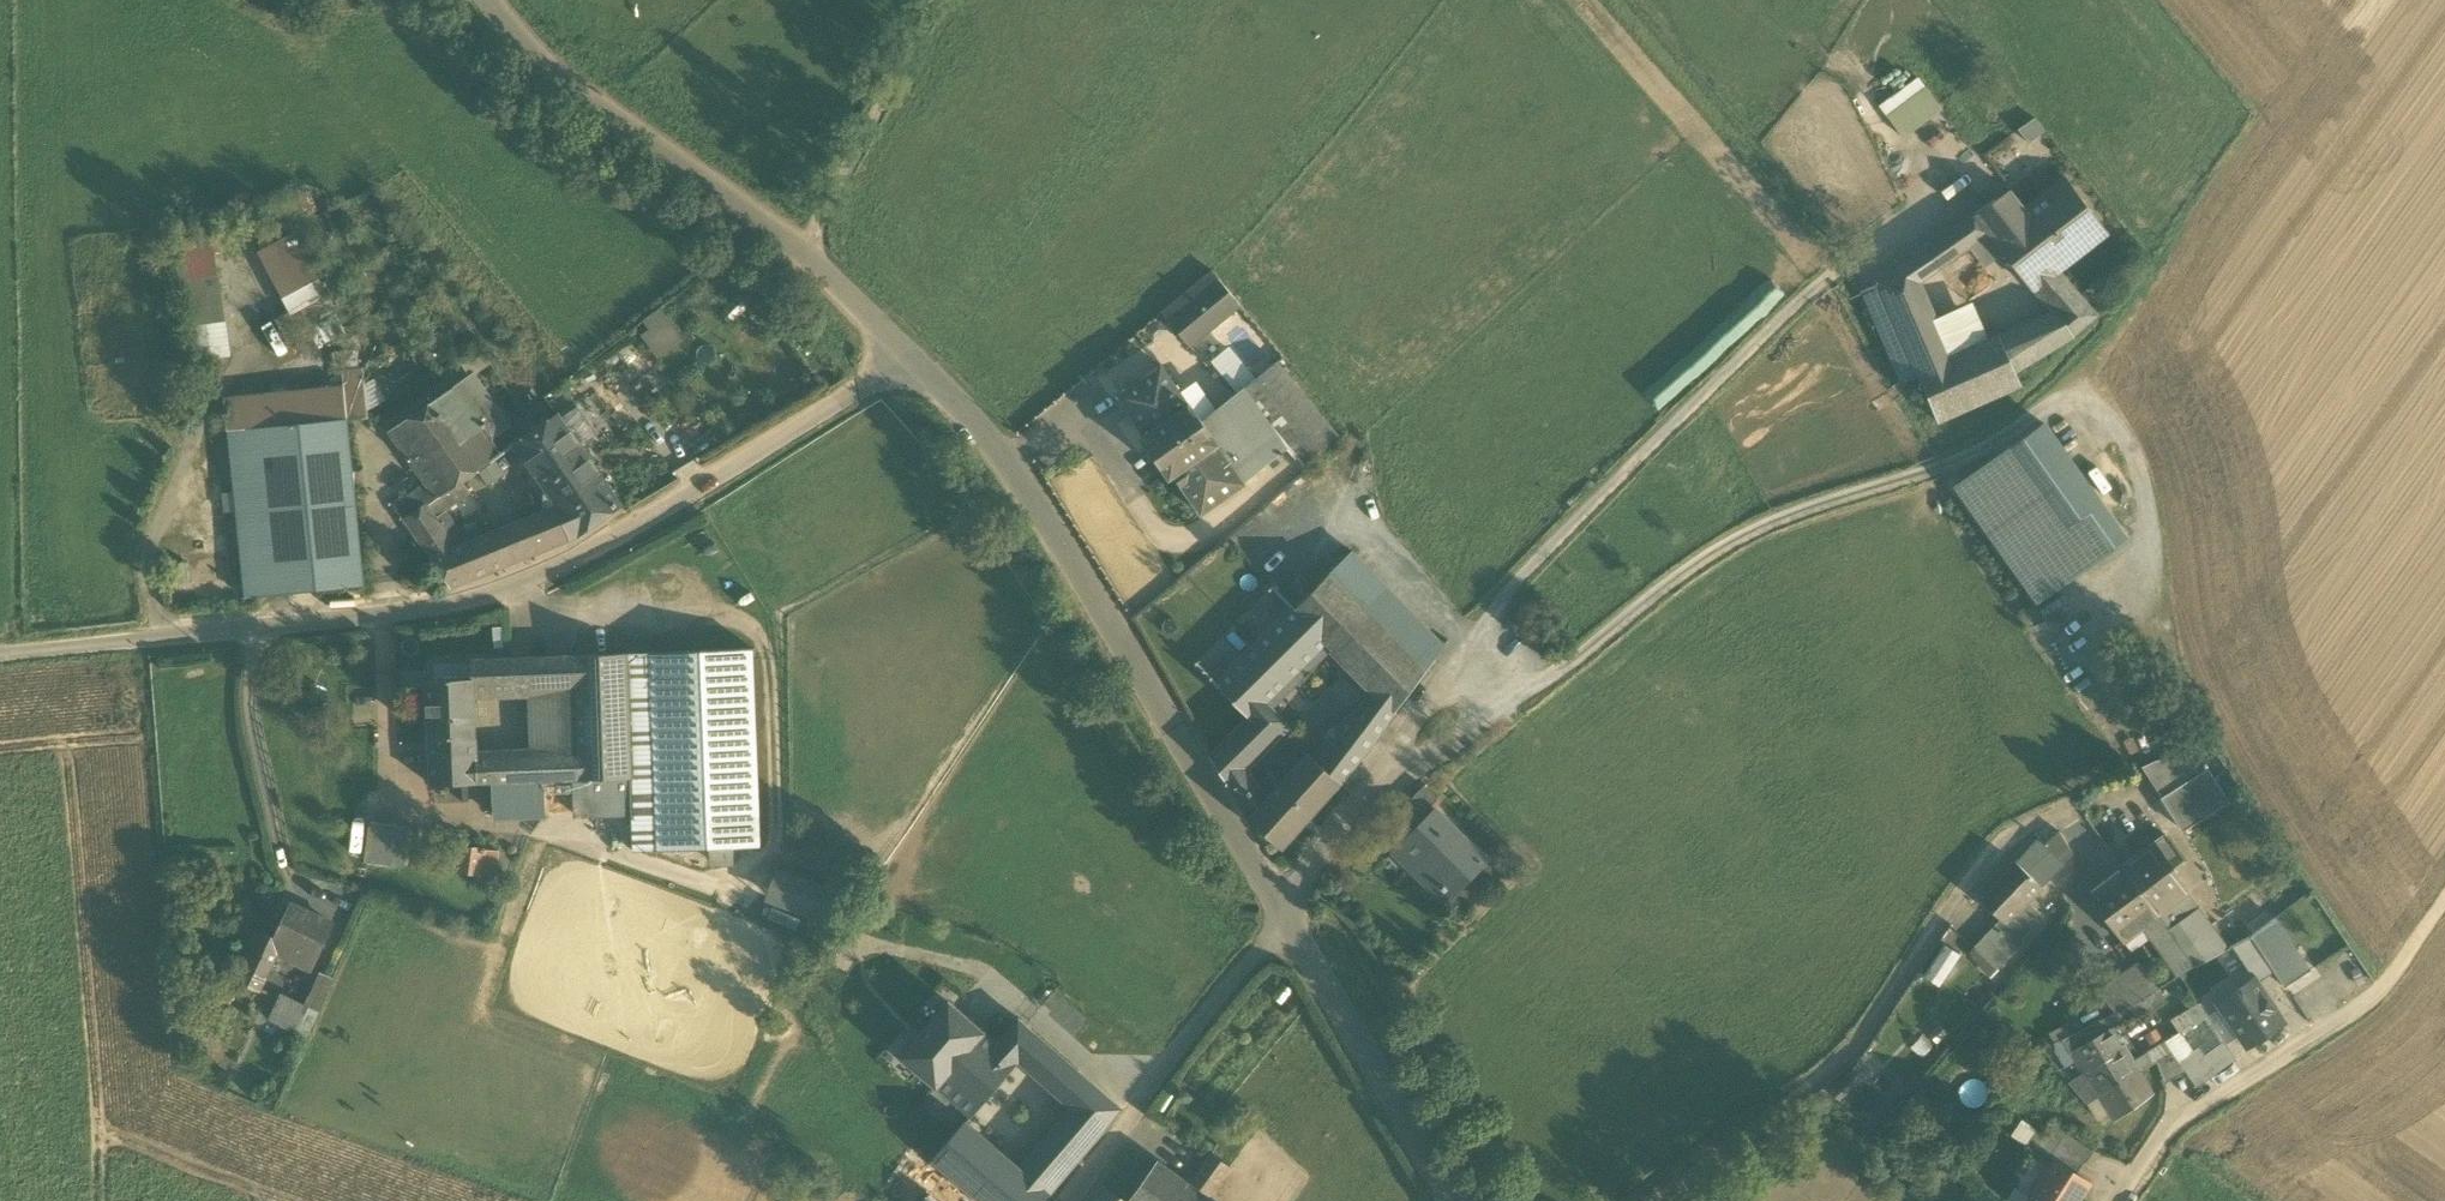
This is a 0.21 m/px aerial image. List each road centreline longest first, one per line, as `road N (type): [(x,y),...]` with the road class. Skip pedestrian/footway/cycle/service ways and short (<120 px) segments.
road 1 (unclassified): [(0,653),(451,607),(555,568),(911,358)]
road 2 (residential): [(911,358),(1007,459),(1286,914)]
road 3 (residential): [(490,0),(541,61),(911,358)]
road 4 (unclassified): [(1286,914),(1064,1200)]
road 5 (track): [(2181,1113),(2377,989),(2444,895)]
road 6 (residential): [(1286,914),(1451,1200)]

